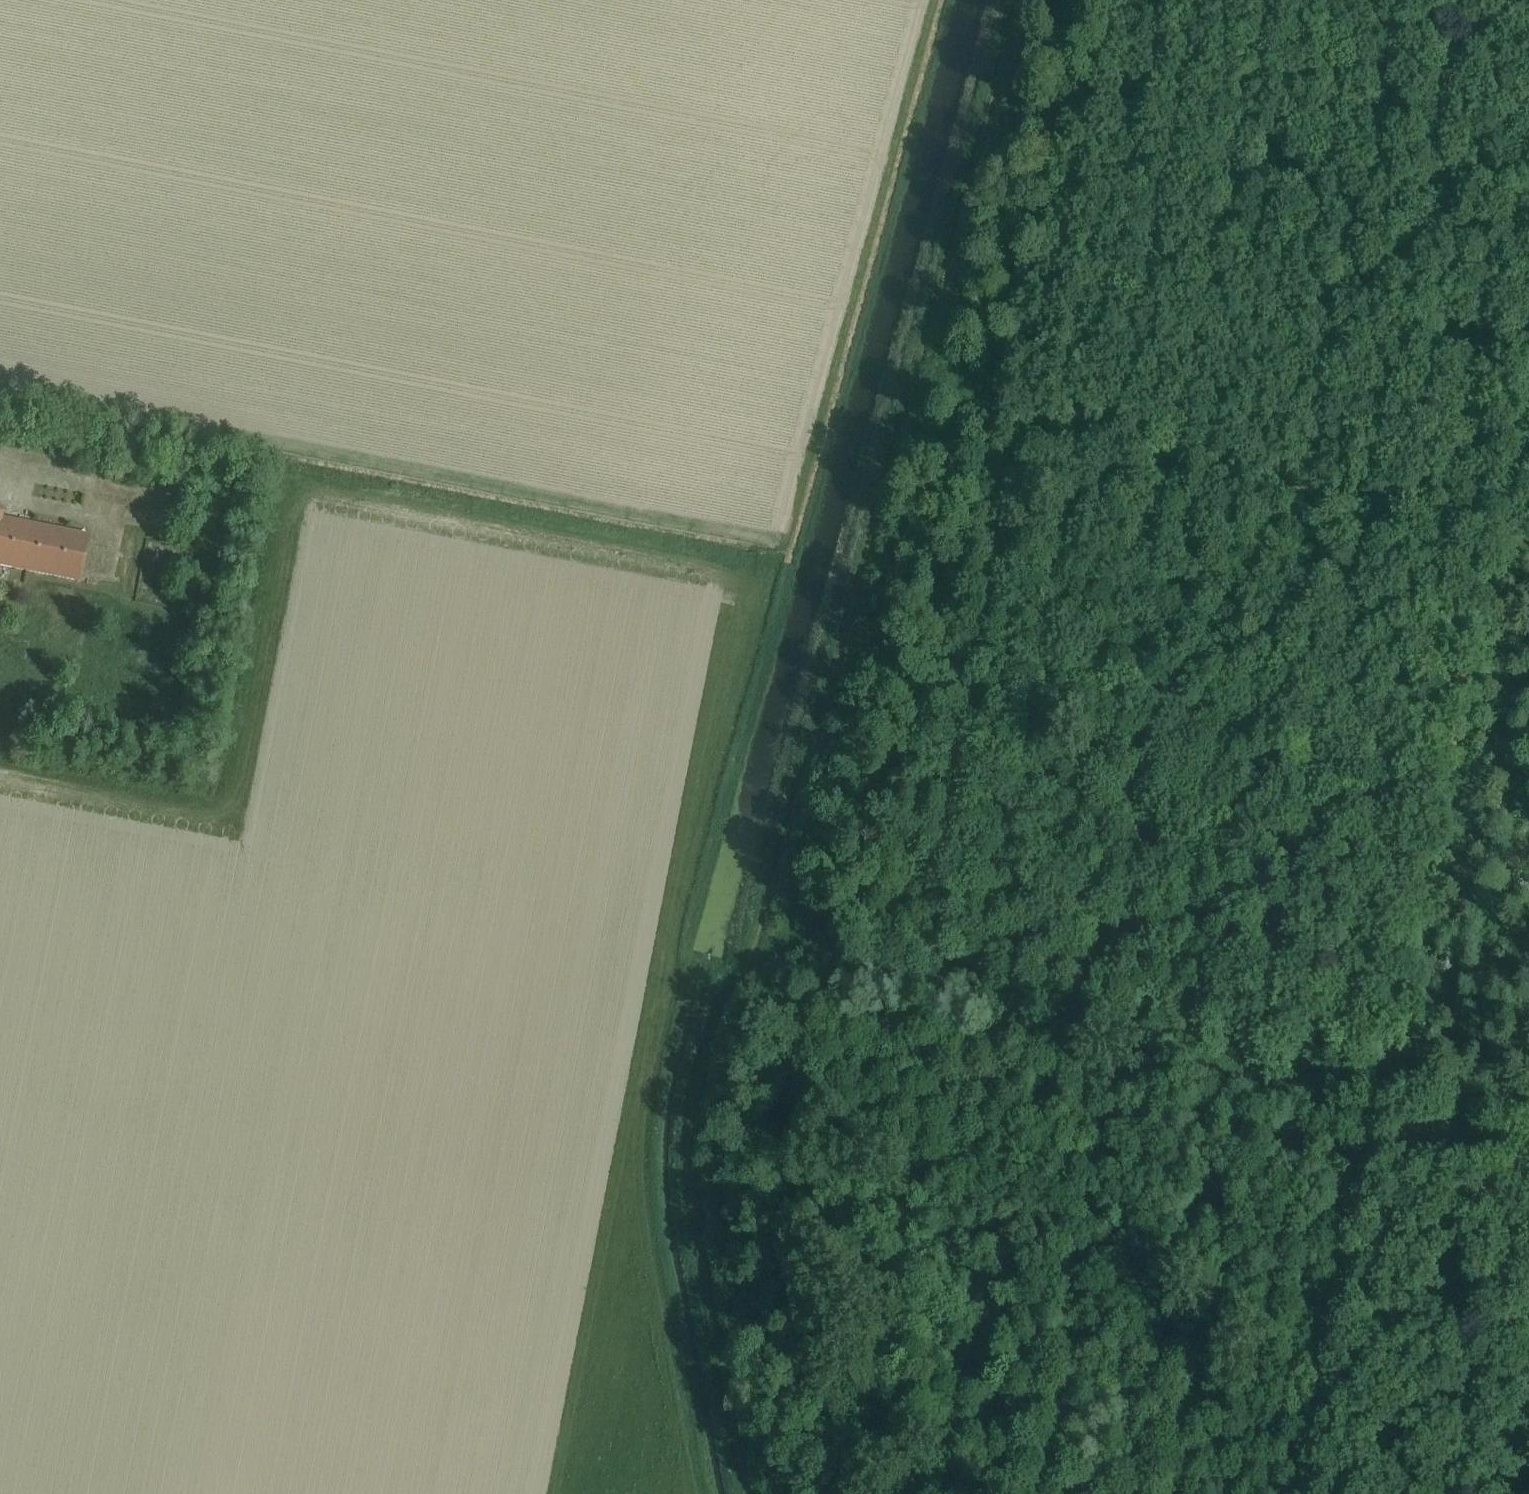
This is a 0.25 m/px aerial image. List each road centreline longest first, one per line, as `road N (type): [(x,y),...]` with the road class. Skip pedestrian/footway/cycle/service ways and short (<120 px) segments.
road 1 (track): [(748,1493),(699,1225),(692,1124),(700,1080),(777,863),(1019,0)]
road 2 (track): [(1528,540),(908,394)]

